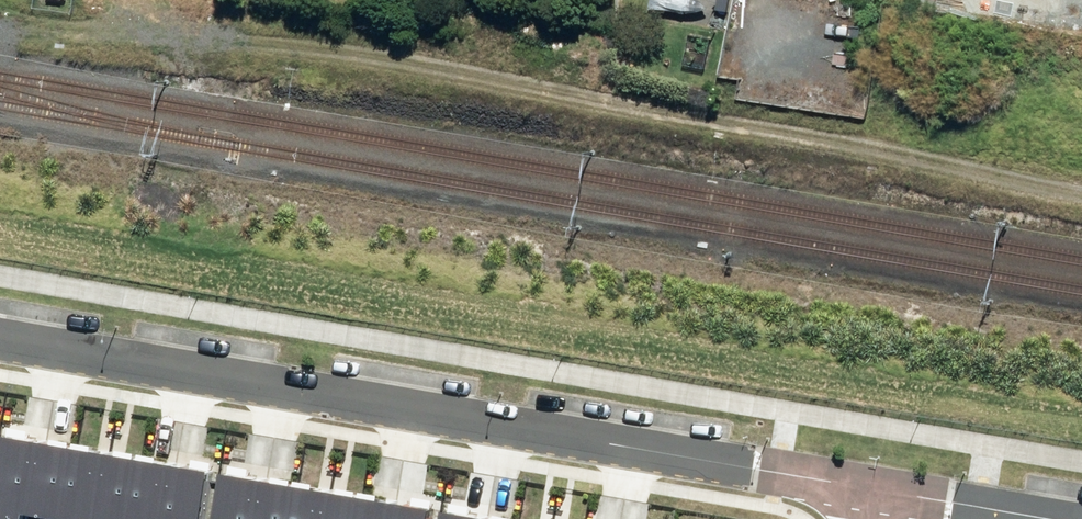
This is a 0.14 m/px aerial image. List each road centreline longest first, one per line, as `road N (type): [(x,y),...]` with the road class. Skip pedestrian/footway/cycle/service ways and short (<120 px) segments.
road 1 (track): [(0,34),(145,22),(934,155),(1081,192)]
road 2 (residential): [(870,485),(0,338)]
road 3 (residential): [(1080,518),(870,485)]

